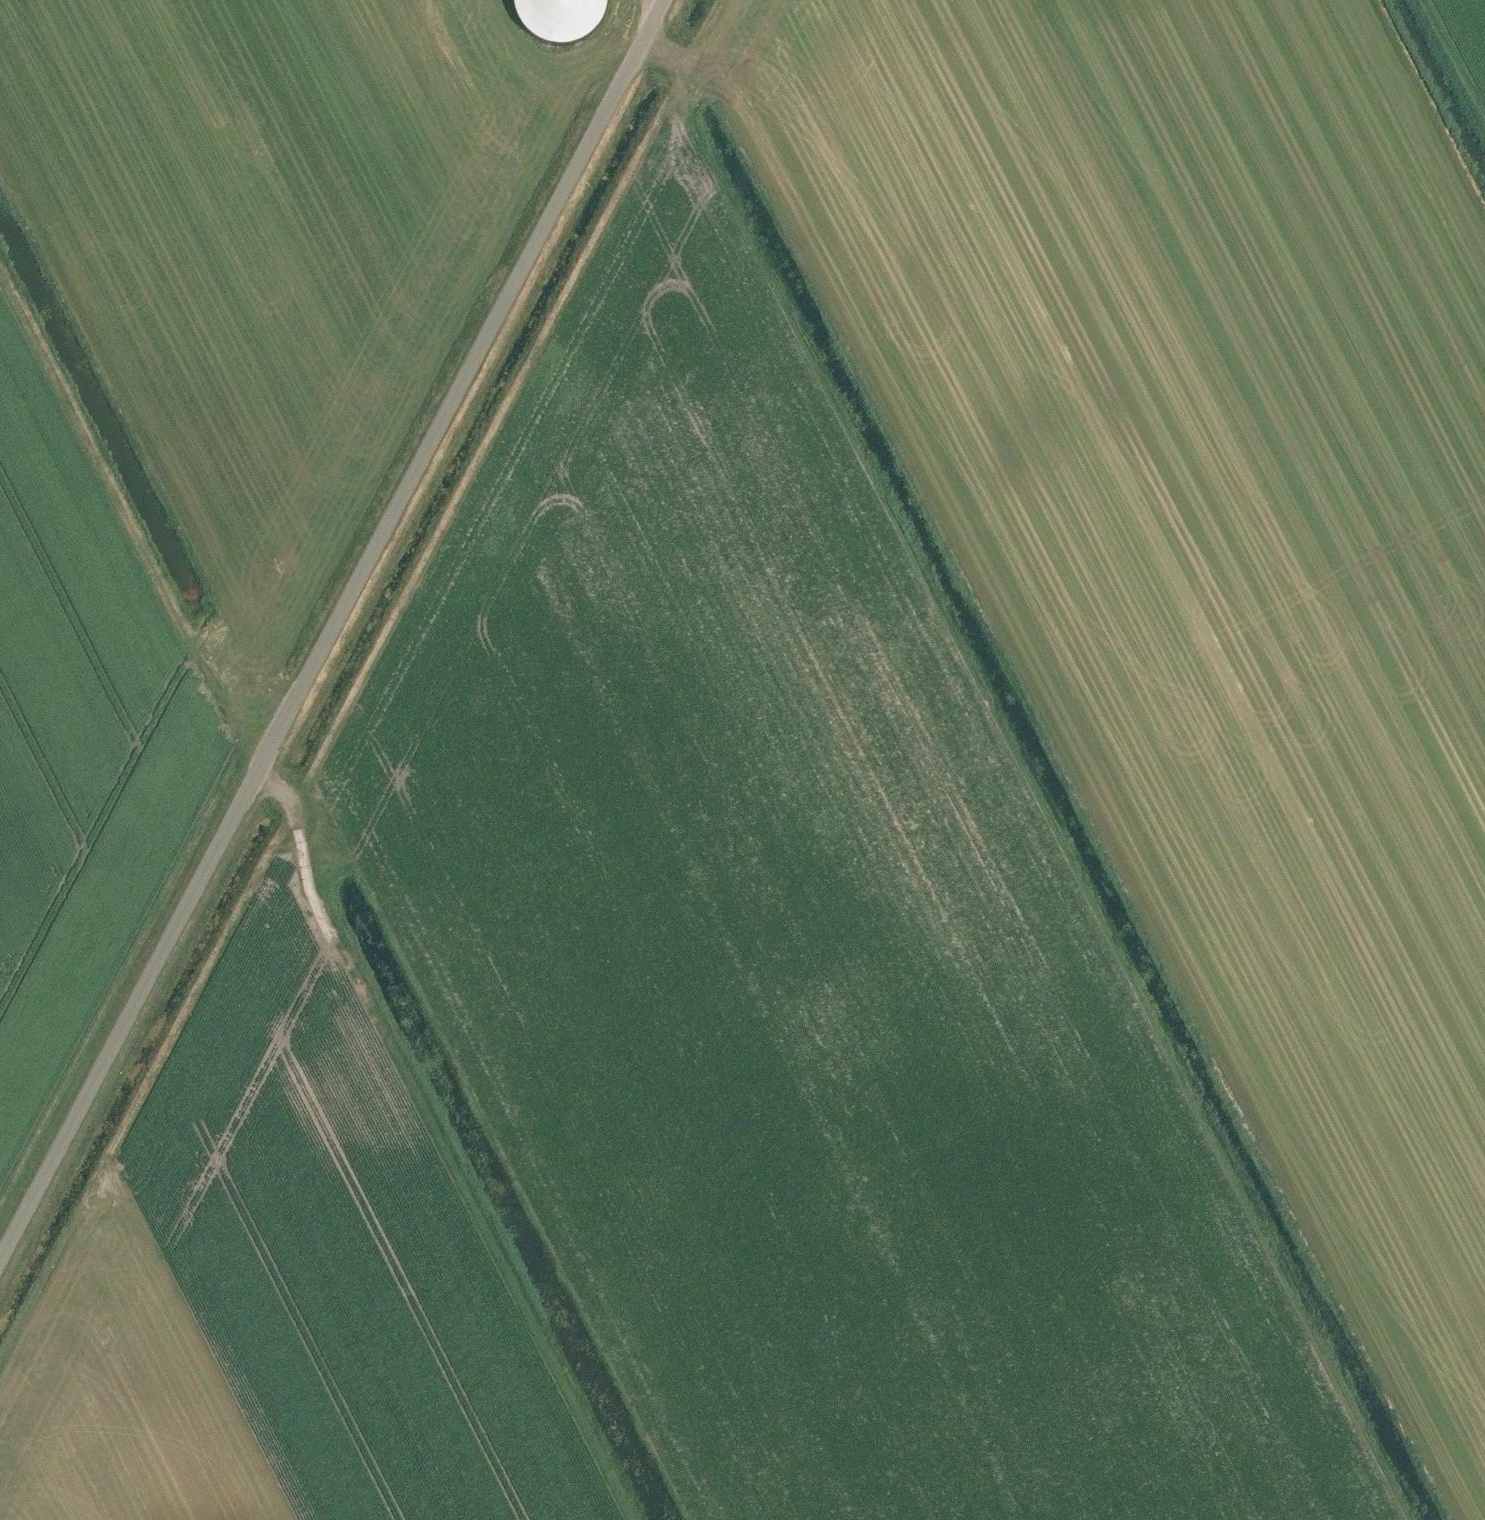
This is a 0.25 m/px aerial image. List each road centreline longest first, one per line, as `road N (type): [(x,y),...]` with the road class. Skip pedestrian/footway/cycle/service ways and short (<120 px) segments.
road 1 (unclassified): [(0,1247),(660,0)]

